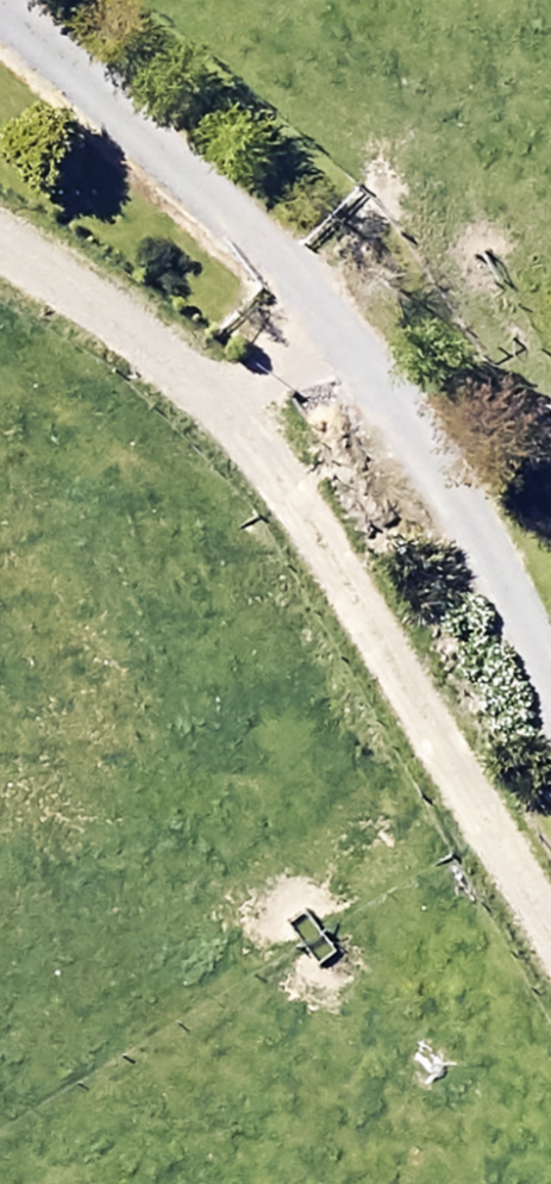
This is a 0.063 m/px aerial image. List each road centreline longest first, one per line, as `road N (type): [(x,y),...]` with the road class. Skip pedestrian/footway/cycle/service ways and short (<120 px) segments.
road 1 (track): [(550,725),(405,445),(258,250),(0,7)]
road 2 (track): [(0,230),(170,347),(262,462),(347,576),(550,935)]

